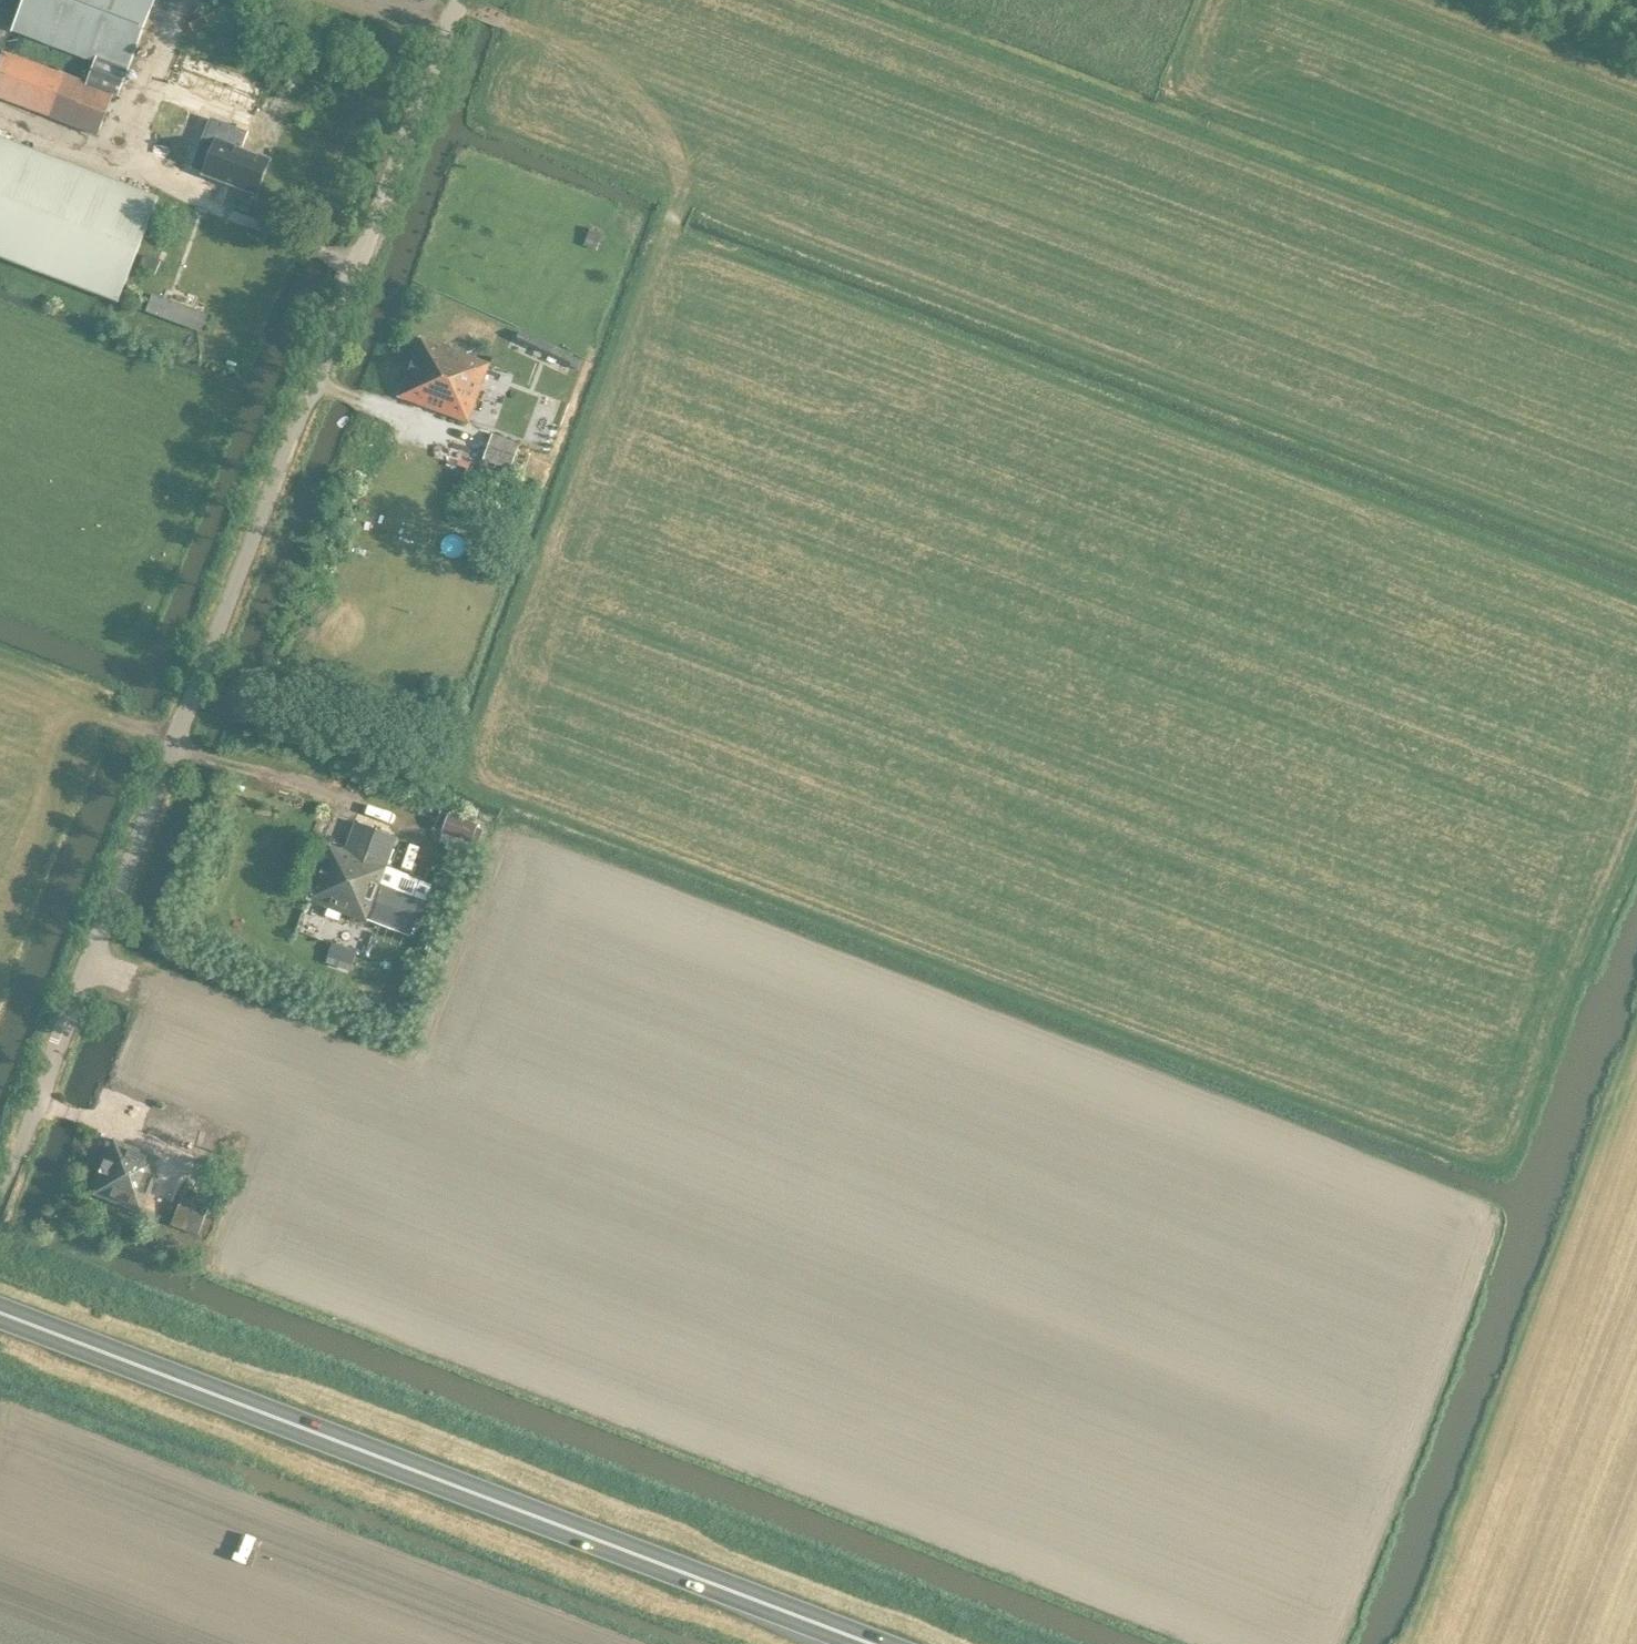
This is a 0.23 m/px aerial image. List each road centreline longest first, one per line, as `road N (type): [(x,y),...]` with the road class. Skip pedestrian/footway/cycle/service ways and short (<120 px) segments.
road 1 (unclassified): [(0,1204),(456,0)]
road 2 (trunk): [(873,1643),(0,1313)]

